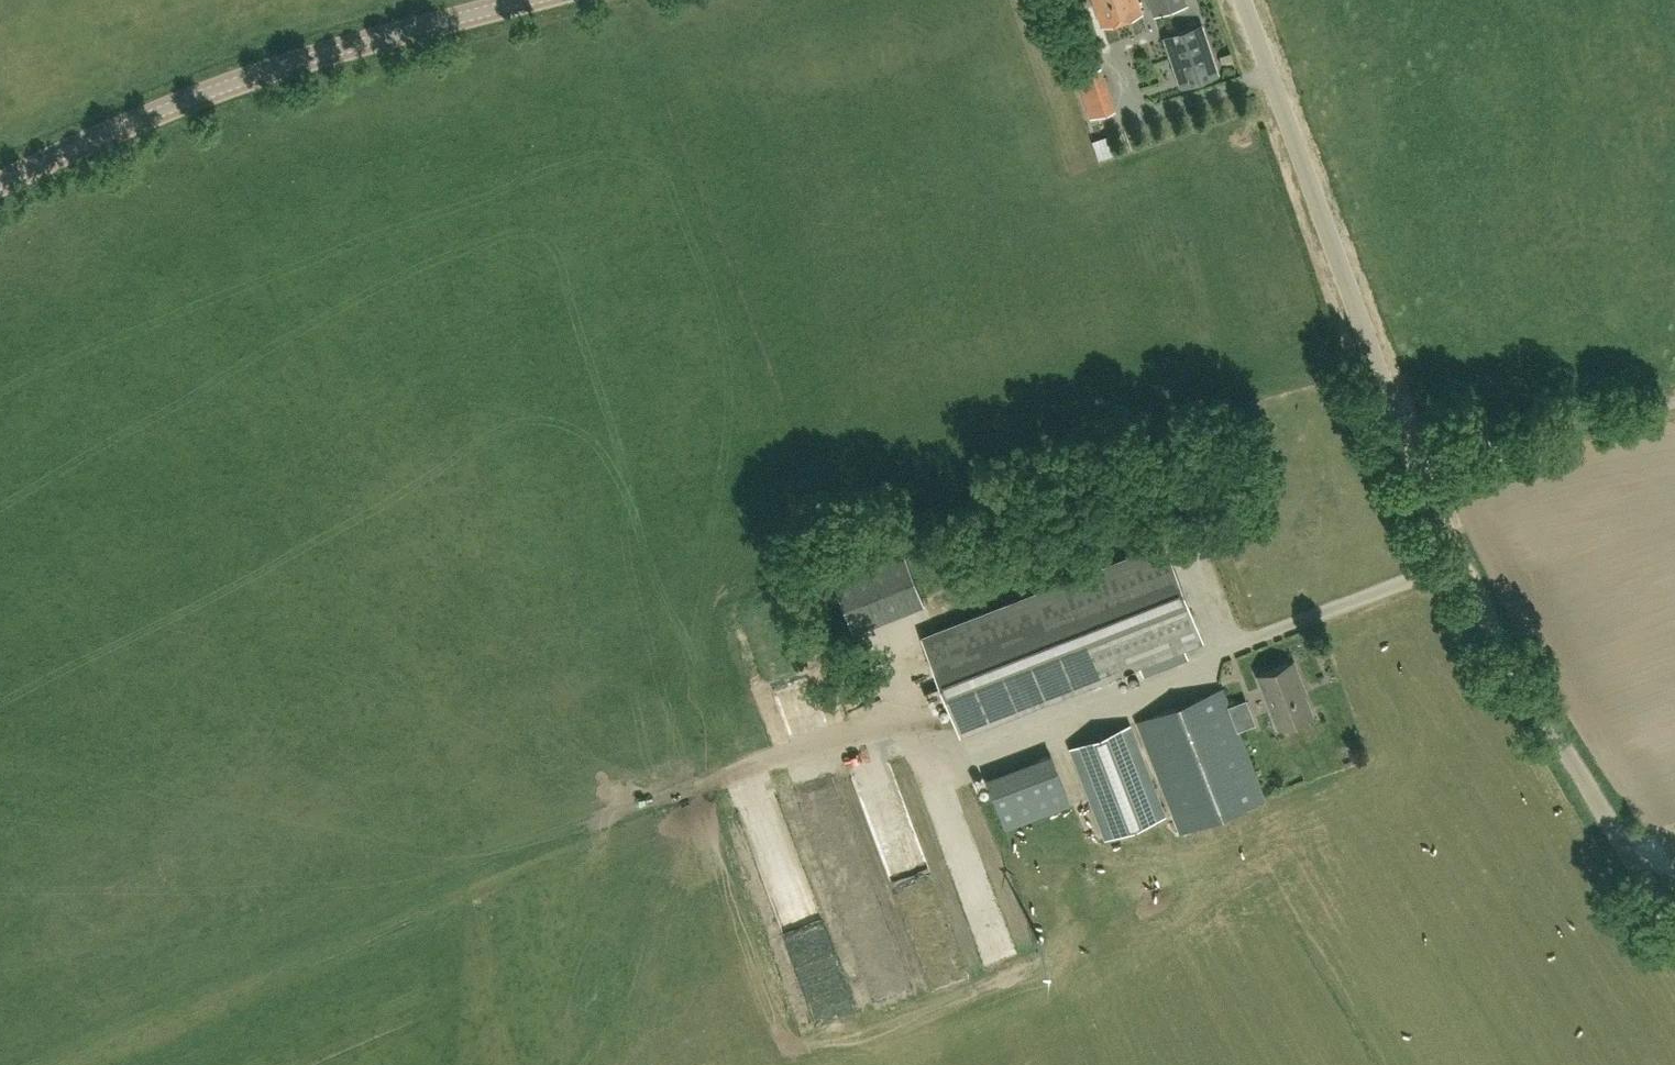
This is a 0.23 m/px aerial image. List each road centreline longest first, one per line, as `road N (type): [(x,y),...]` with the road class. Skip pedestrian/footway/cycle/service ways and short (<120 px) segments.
road 1 (unclassified): [(1674,926),(1452,560),(1243,0)]
road 2 (tertiary): [(0,186),(285,67),(536,0)]

